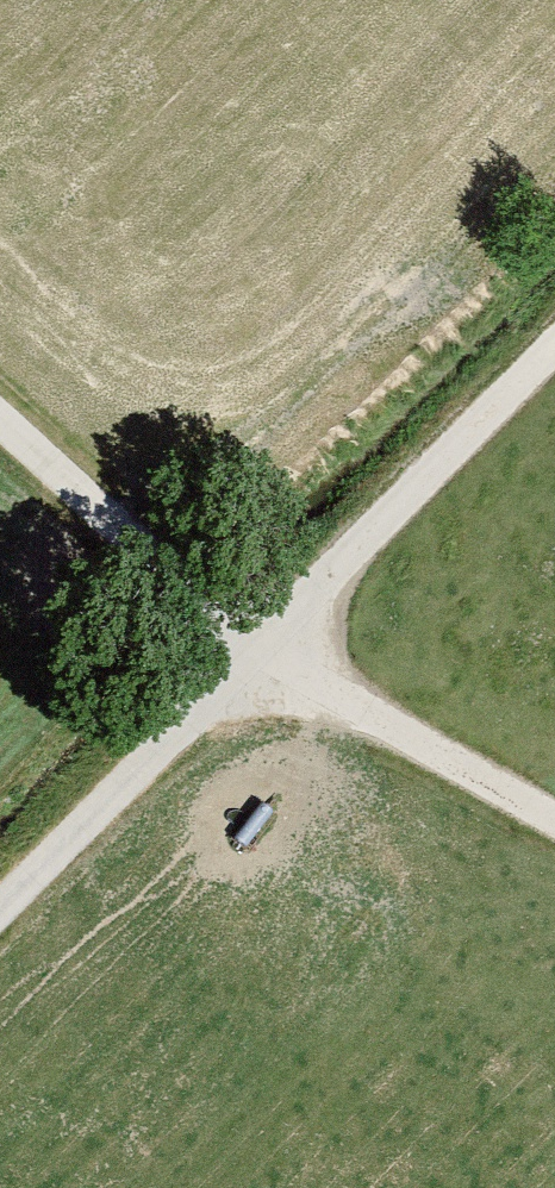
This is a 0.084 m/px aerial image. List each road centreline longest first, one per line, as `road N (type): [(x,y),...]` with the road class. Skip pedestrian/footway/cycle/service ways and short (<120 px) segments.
road 1 (tertiary): [(259,642),(554,343)]
road 2 (tertiary): [(0,906),(259,642)]
road 3 (unclassified): [(0,408),(259,642)]
road 4 (track): [(554,810),(259,642)]

